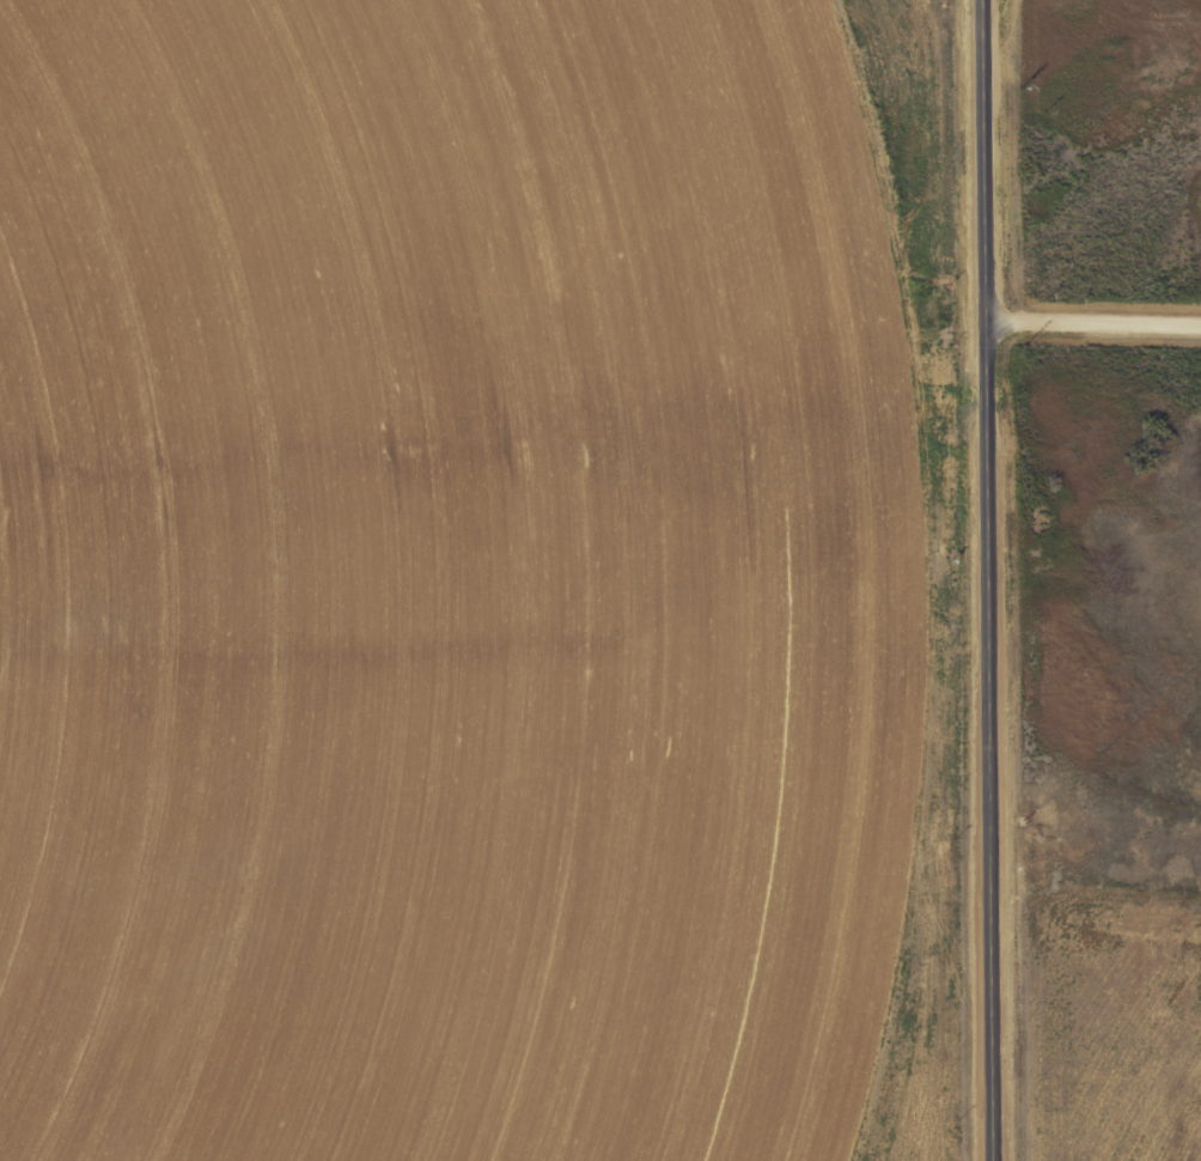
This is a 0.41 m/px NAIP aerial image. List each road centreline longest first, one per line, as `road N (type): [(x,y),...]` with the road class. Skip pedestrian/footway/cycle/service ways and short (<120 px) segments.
road 1 (secondary): [(991,1160),(982,0)]
road 2 (residential): [(987,549),(0,677)]
road 3 (residential): [(1200,327),(984,327)]

